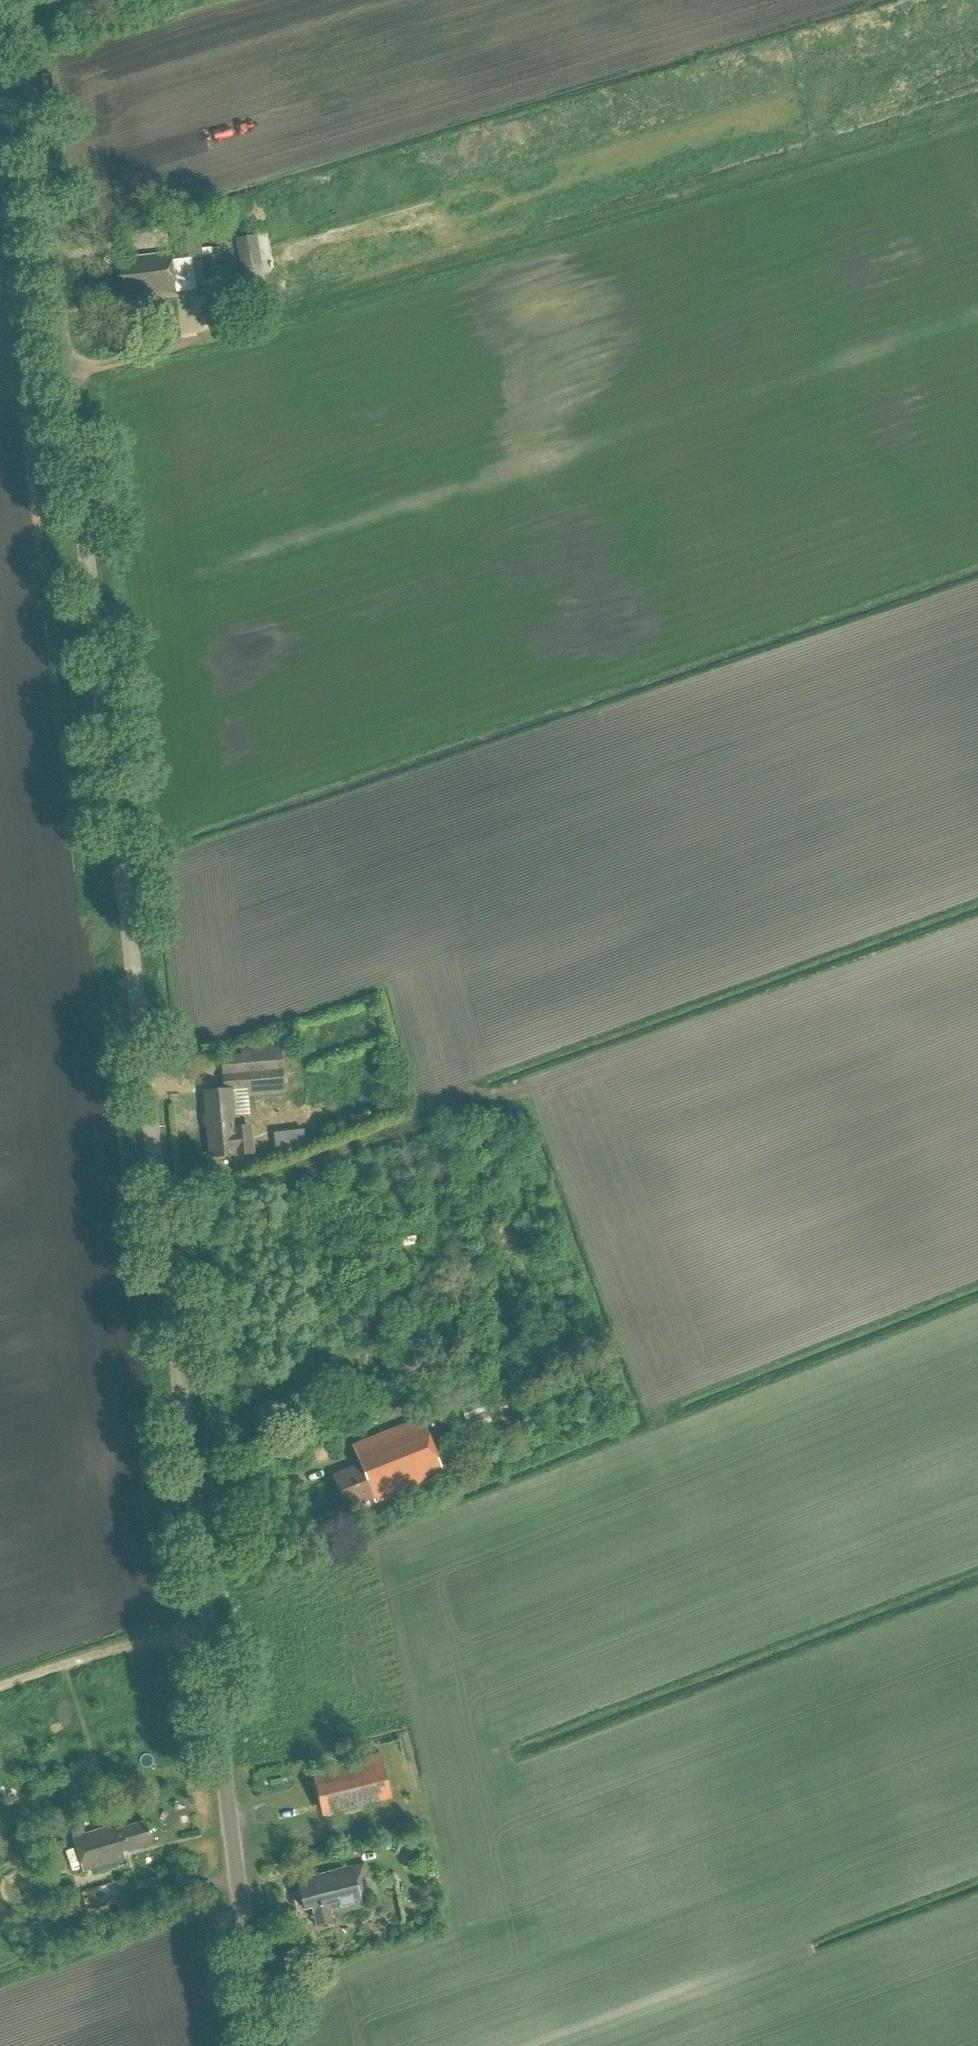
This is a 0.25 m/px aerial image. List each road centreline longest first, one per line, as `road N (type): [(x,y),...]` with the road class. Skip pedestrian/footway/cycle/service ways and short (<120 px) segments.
road 1 (unclassified): [(270,2045),(239,1886),(18,0)]

